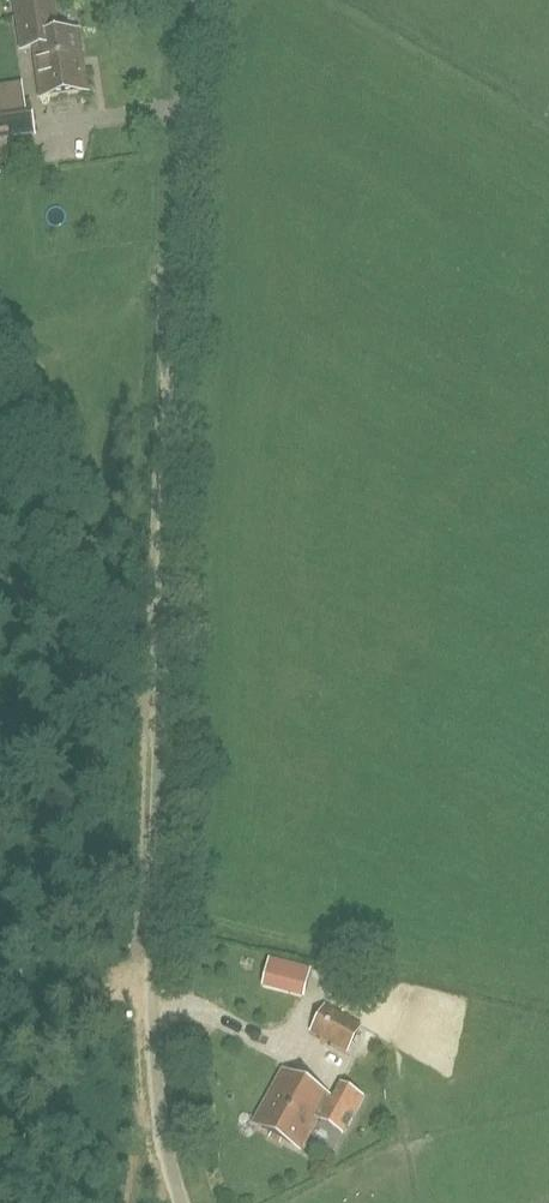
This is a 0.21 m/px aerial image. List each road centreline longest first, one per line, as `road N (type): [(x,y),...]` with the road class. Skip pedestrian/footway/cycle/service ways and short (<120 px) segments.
road 1 (unclassified): [(179,1202),(158,1111),(152,1006),(185,114),(203,0)]
road 2 (track): [(0,408),(100,630),(161,729)]
road 3 (track): [(0,1000),(152,1006)]

